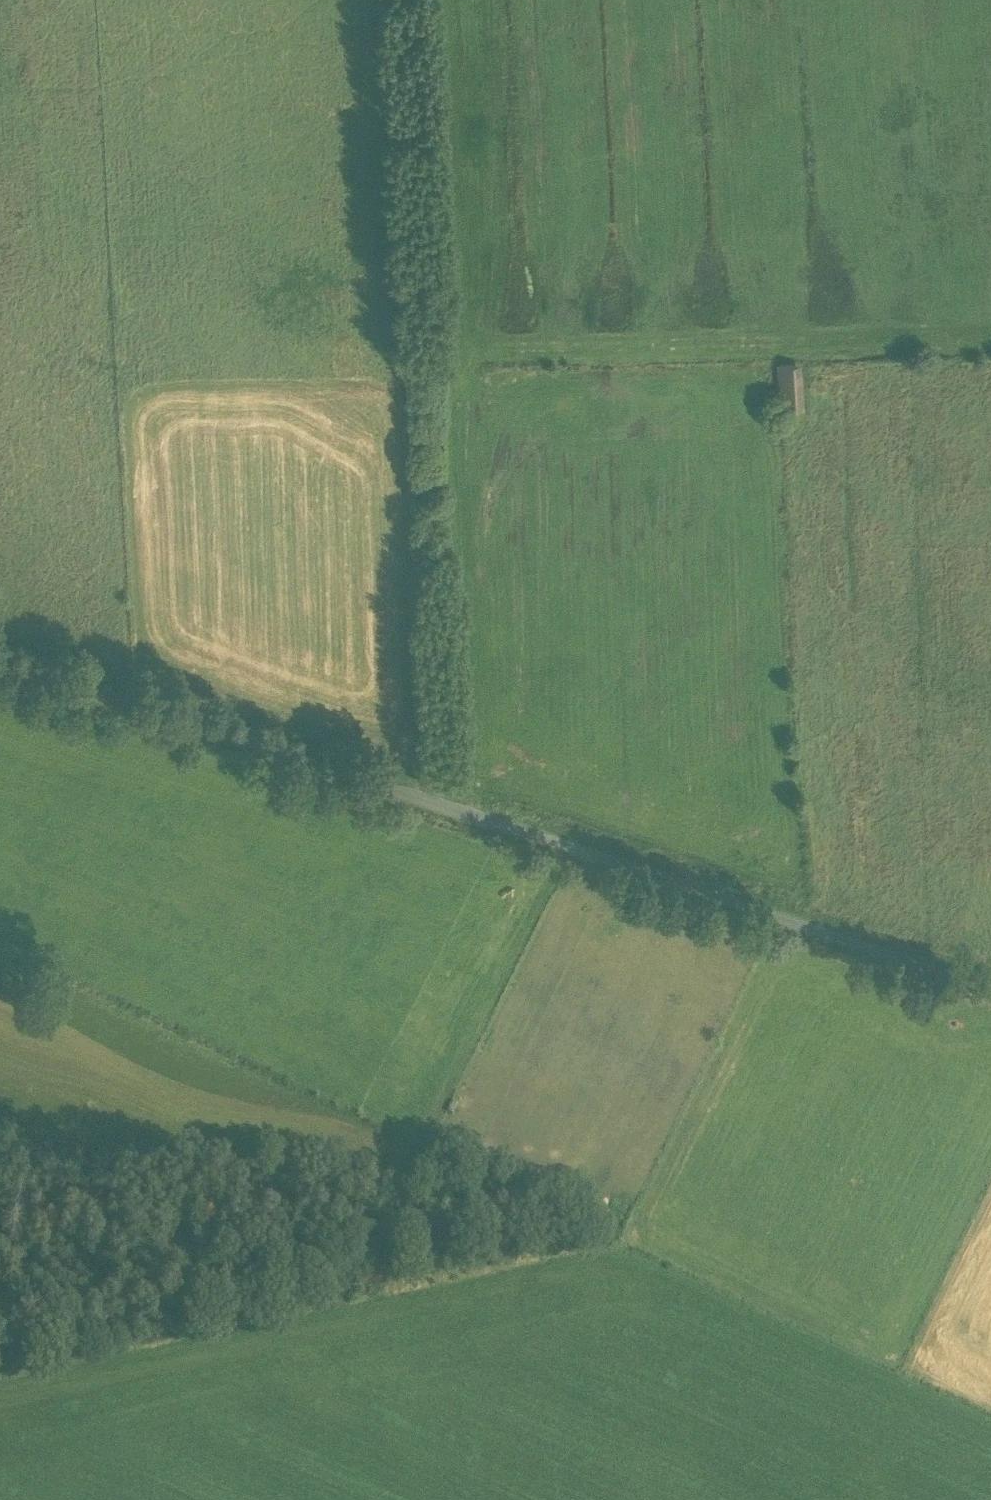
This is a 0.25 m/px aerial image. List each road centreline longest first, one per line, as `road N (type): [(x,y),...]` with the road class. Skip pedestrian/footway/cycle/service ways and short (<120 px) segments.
road 1 (unclassified): [(990,987),(0,661)]

